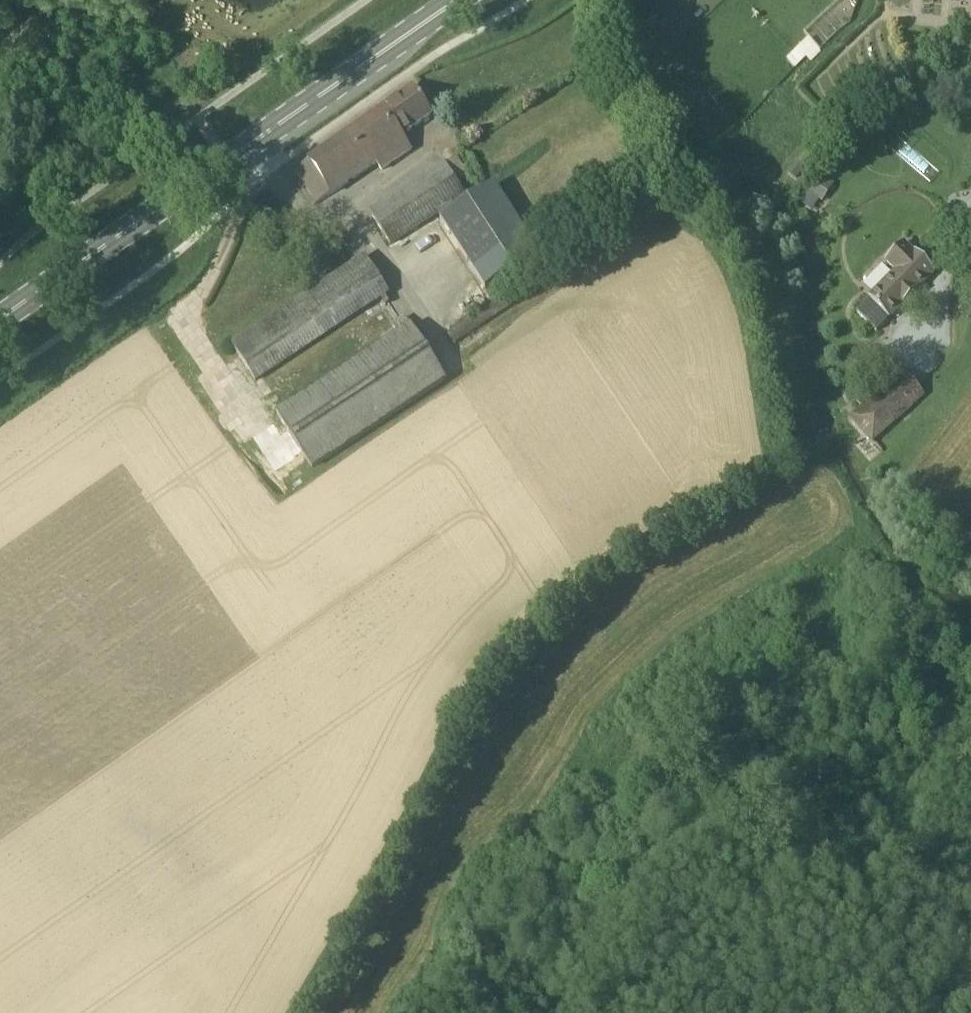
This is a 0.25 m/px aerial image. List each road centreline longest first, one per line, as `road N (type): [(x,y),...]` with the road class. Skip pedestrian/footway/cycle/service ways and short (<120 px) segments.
road 1 (primary): [(0,324),(455,0)]

